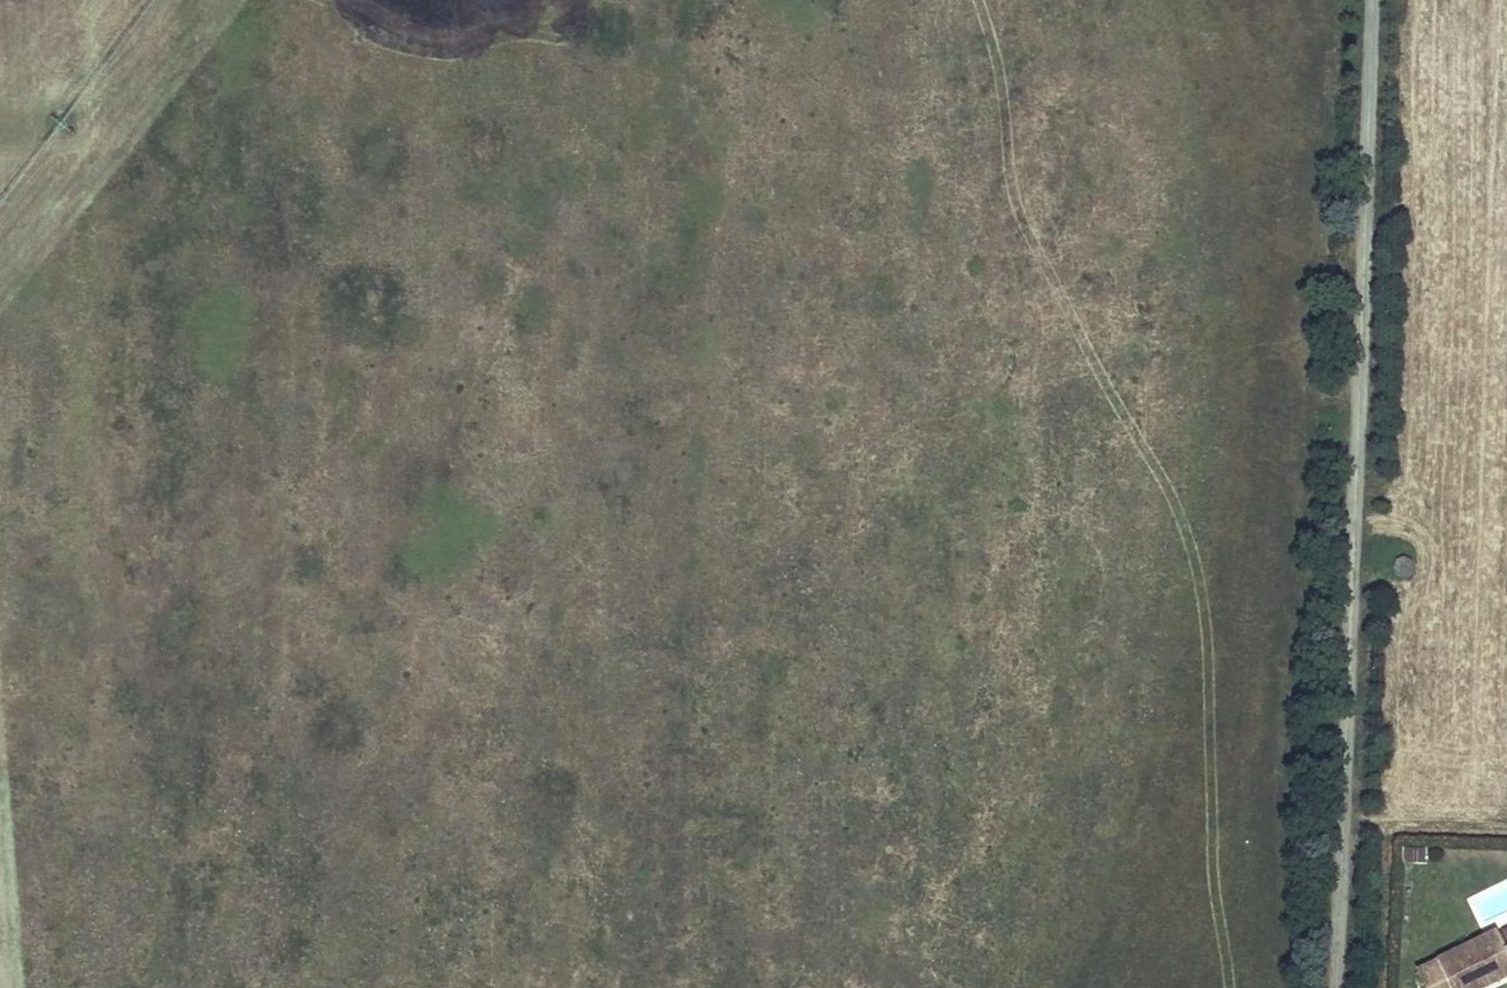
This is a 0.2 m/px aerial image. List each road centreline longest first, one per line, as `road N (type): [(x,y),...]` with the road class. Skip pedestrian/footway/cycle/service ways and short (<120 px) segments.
road 1 (residential): [(1337,987),(1372,0)]

